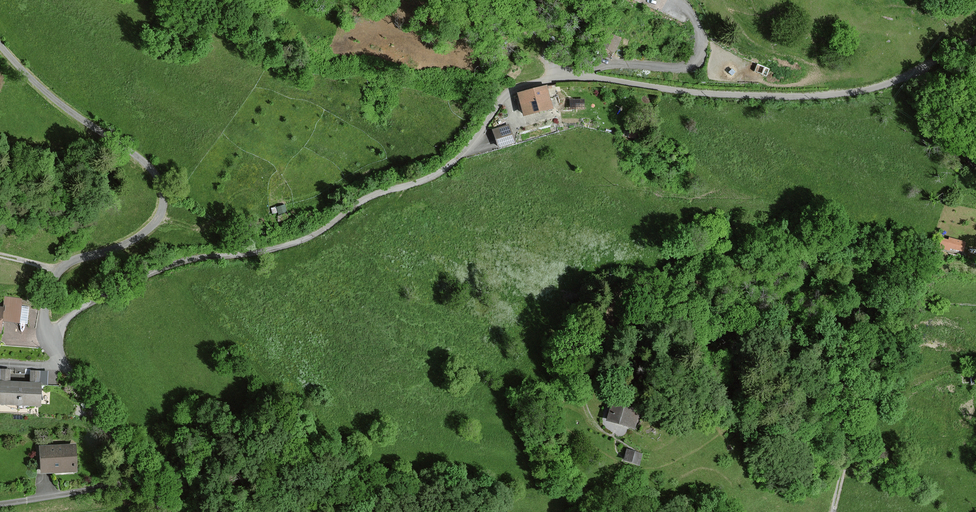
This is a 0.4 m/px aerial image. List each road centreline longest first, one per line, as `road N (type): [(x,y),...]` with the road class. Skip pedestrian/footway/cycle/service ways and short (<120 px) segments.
road 1 (unclassified): [(975,39),(855,92),(718,94),(590,78),(521,87),(436,175),(372,196),(302,240),(153,273),(80,309),(49,337)]
road 2 (unclassified): [(49,337),(45,311),(60,269),(142,234),(159,216),(163,192),(145,163),(53,98),(0,45)]
road 3 (residential): [(148,480),(0,505)]
road 4 (unclassified): [(148,480),(65,366)]
road 5 (track): [(552,80),(519,28),(452,0)]

